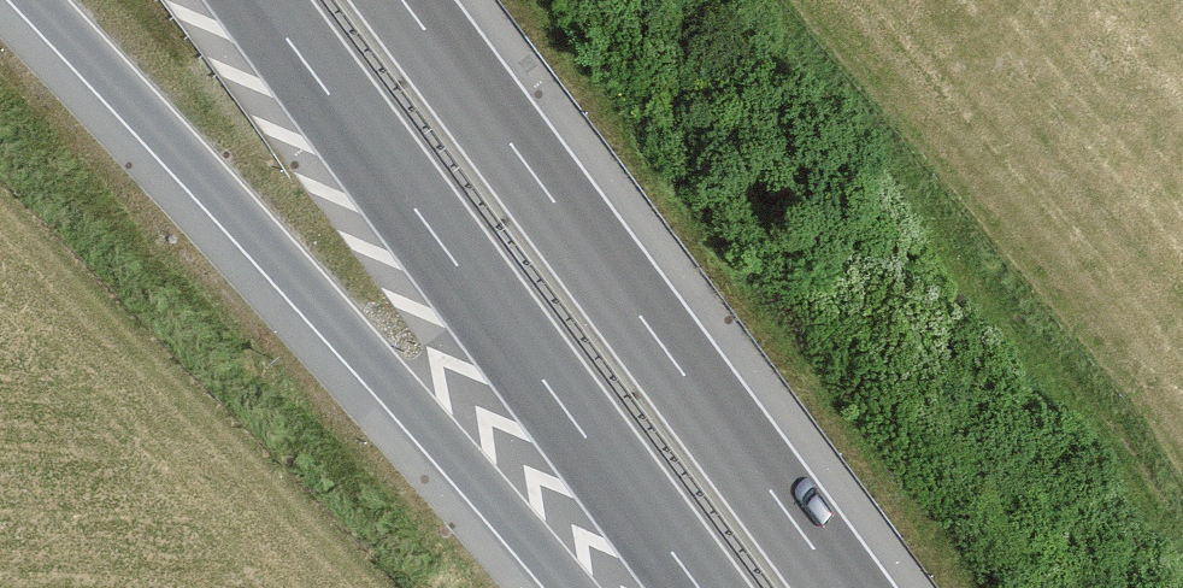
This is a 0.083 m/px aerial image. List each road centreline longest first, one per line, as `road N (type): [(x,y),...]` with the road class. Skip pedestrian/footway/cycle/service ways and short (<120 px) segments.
road 1 (motorway): [(37,0),(352,339),(570,587)]
road 2 (motorway): [(261,0),(700,587)]
road 3 (motorway): [(844,587),(405,0)]

